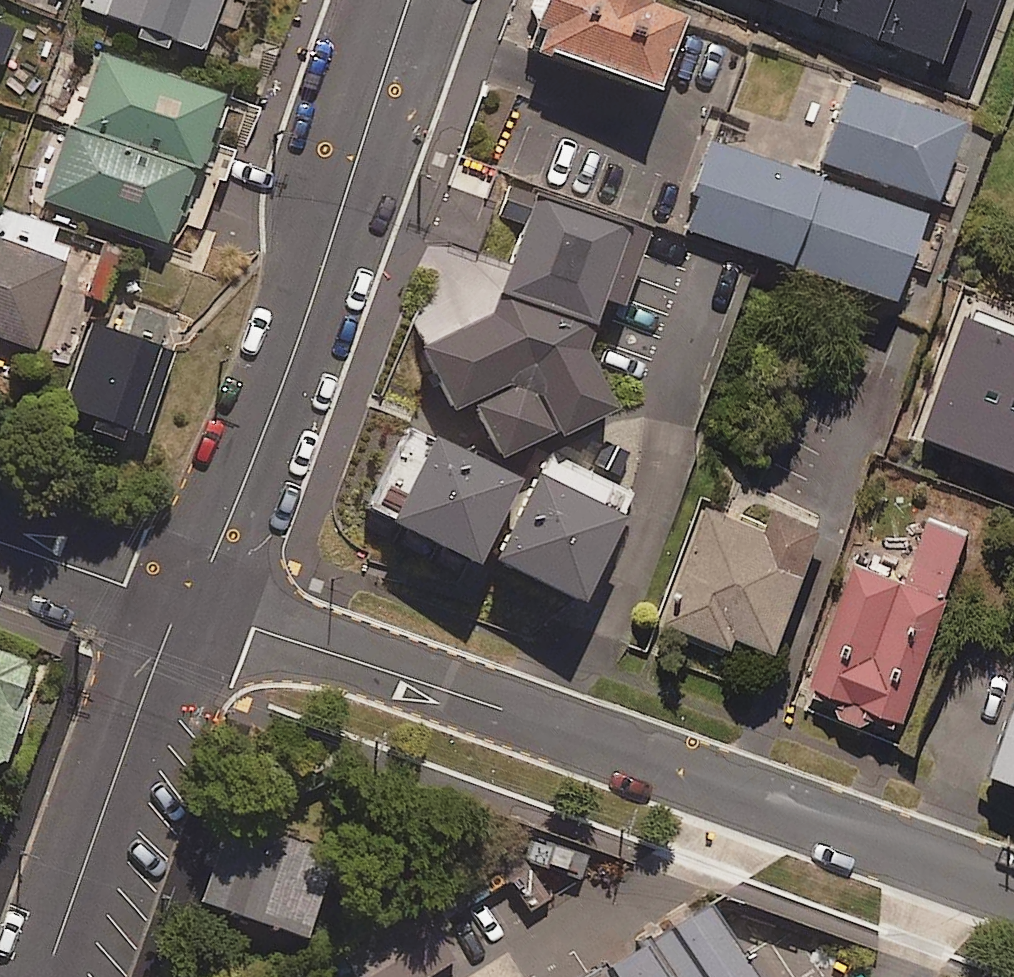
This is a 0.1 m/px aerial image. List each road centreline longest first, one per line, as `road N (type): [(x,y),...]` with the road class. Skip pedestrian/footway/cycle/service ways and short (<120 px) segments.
road 1 (residential): [(188,604),(1013,892)]
road 2 (tertiary): [(188,604),(243,490),(408,0)]
road 3 (tertiary): [(47,976),(156,672),(188,604)]
road 4 (residential): [(188,604),(0,541)]

